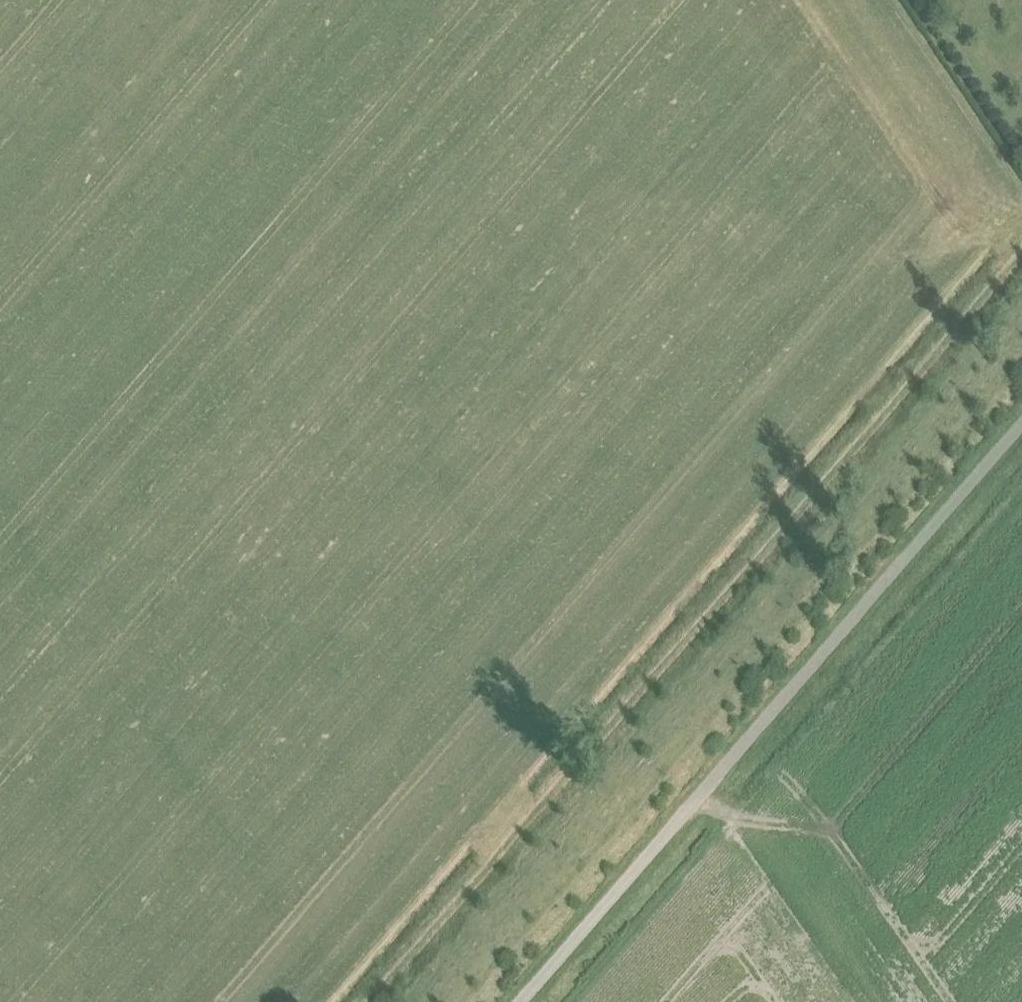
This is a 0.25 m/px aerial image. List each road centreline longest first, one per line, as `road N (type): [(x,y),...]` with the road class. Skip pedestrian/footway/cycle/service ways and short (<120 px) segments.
road 1 (unclassified): [(523,1001),(1021,425)]

